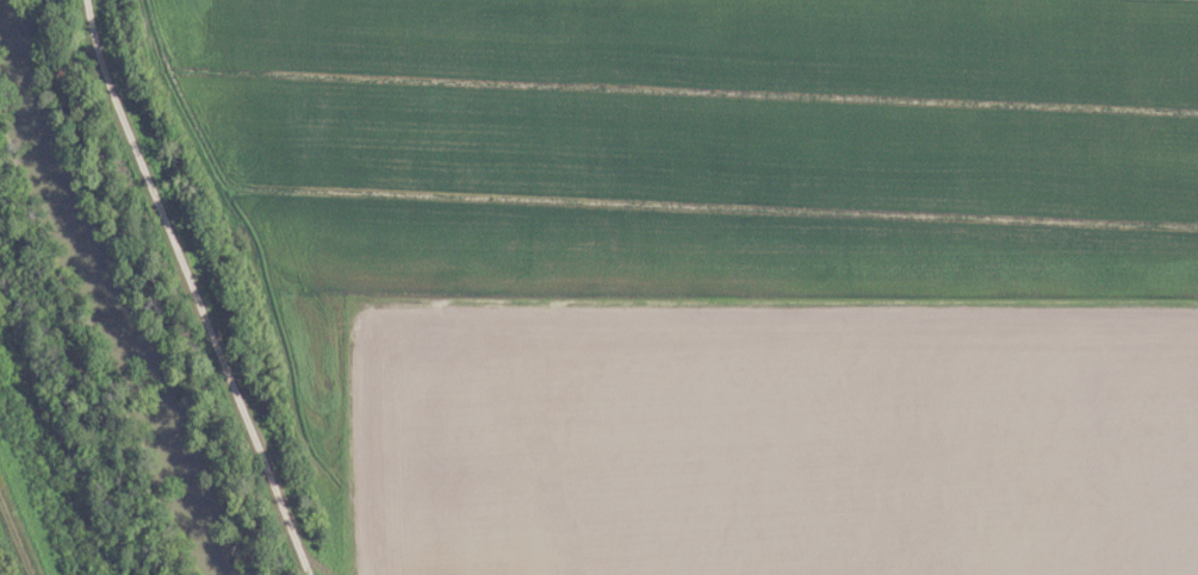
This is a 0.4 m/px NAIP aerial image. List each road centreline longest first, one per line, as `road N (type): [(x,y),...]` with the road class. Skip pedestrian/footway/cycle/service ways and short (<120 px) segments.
road 1 (residential): [(364,574),(352,361),(360,311),(375,304),(1197,310)]
road 2 (residential): [(314,574),(117,93),(91,0)]

